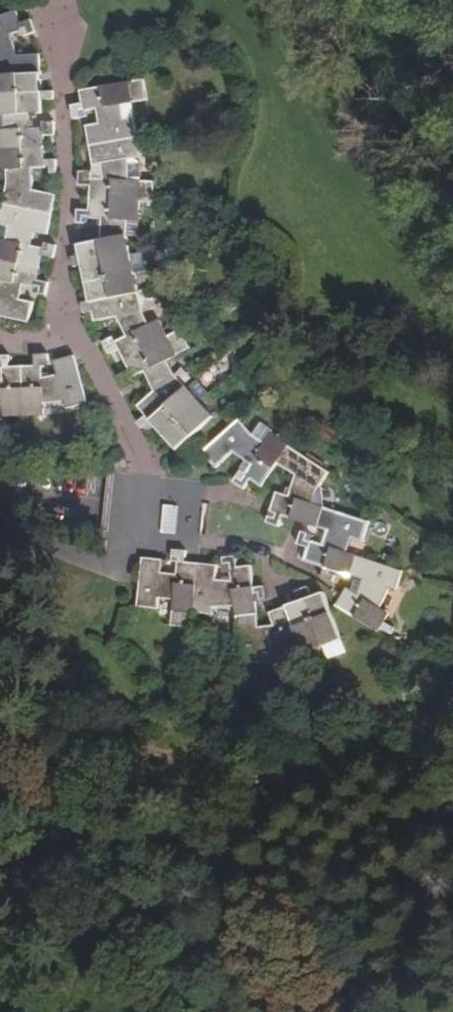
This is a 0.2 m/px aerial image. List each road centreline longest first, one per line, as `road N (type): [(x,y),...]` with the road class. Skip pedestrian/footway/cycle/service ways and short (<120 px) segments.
road 1 (residential): [(56,18),(74,336)]
road 2 (unclassified): [(0,532),(113,565),(144,478)]
road 3 (residential): [(74,336),(144,478)]

